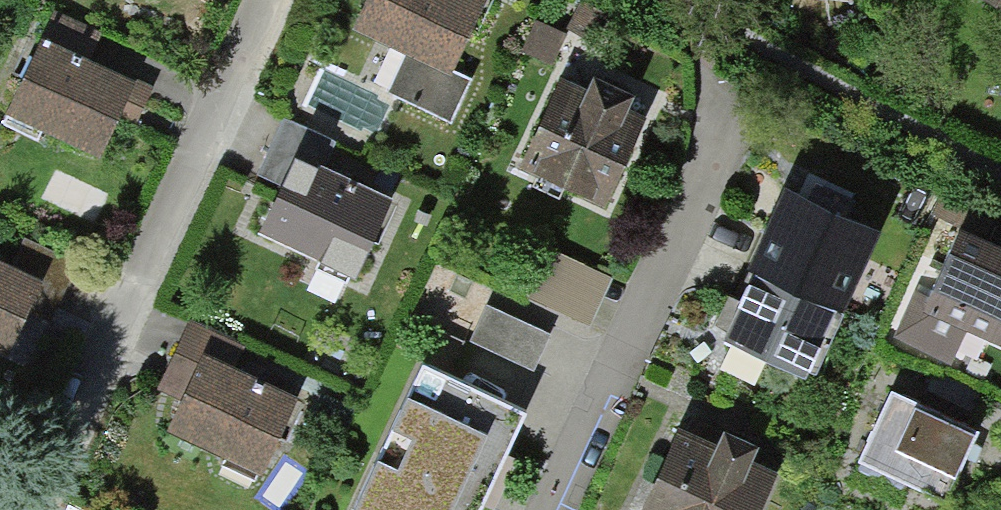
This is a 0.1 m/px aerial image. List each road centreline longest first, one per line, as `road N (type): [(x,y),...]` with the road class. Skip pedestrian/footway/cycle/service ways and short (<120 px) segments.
road 1 (residential): [(28,509),(266,0)]
road 2 (residential): [(540,509),(696,201)]

